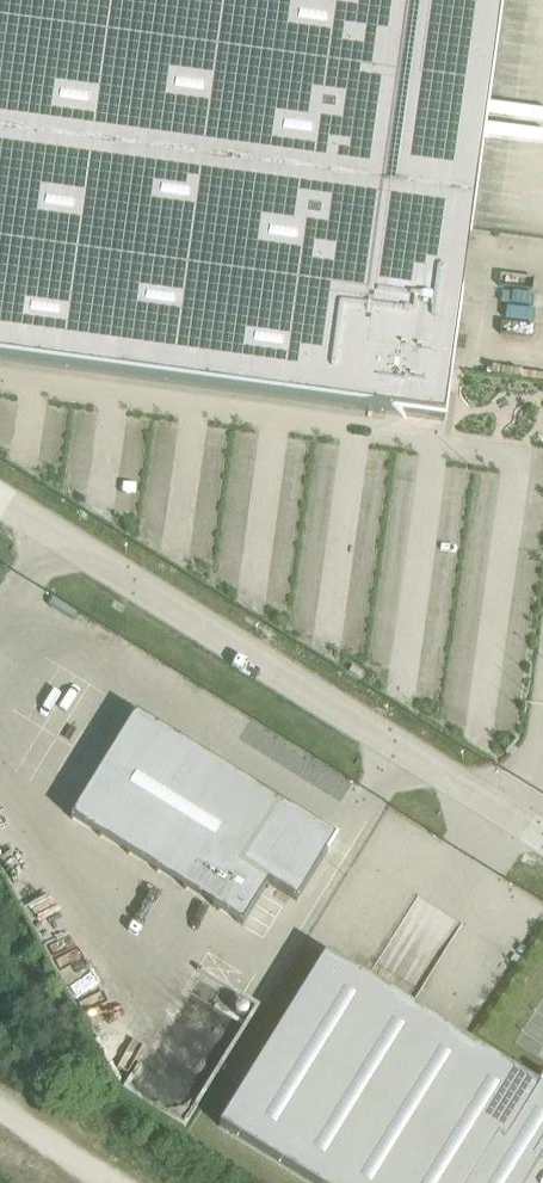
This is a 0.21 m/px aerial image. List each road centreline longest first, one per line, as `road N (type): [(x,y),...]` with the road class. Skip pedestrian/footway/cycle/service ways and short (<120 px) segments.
road 1 (unclassified): [(0,502),(542,835)]

